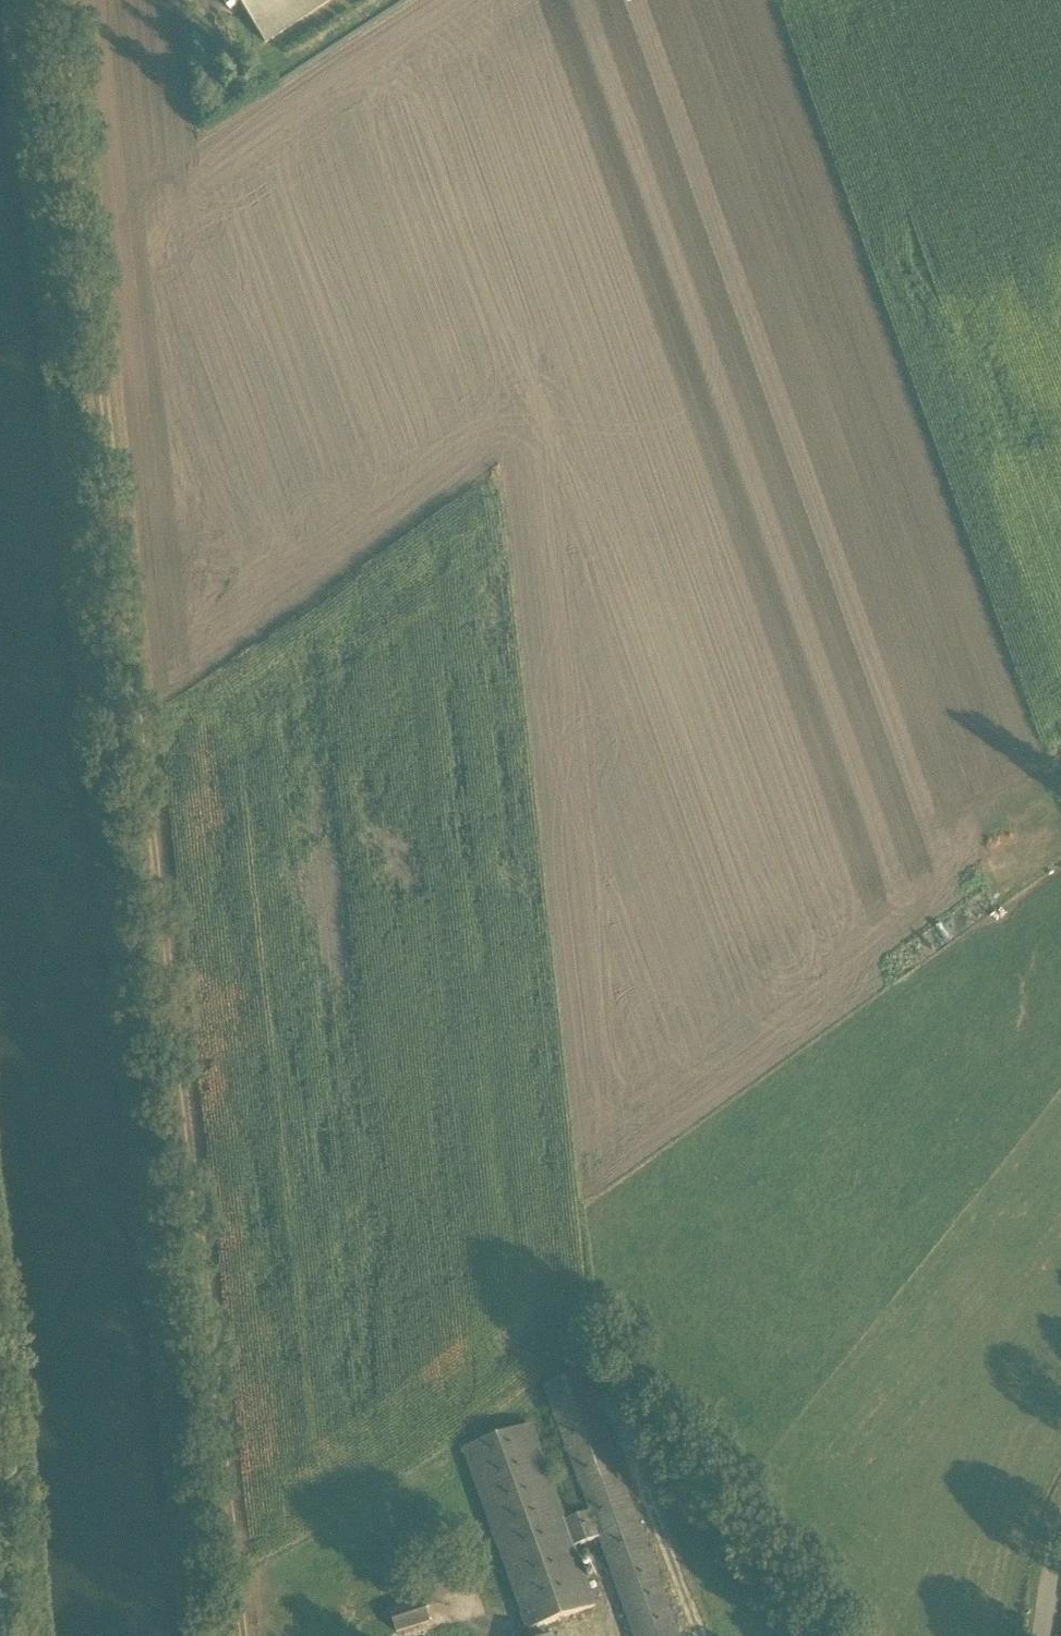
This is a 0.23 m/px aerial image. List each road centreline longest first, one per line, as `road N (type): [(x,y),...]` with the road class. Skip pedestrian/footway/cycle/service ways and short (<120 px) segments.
road 1 (track): [(243,1635),(54,0)]

